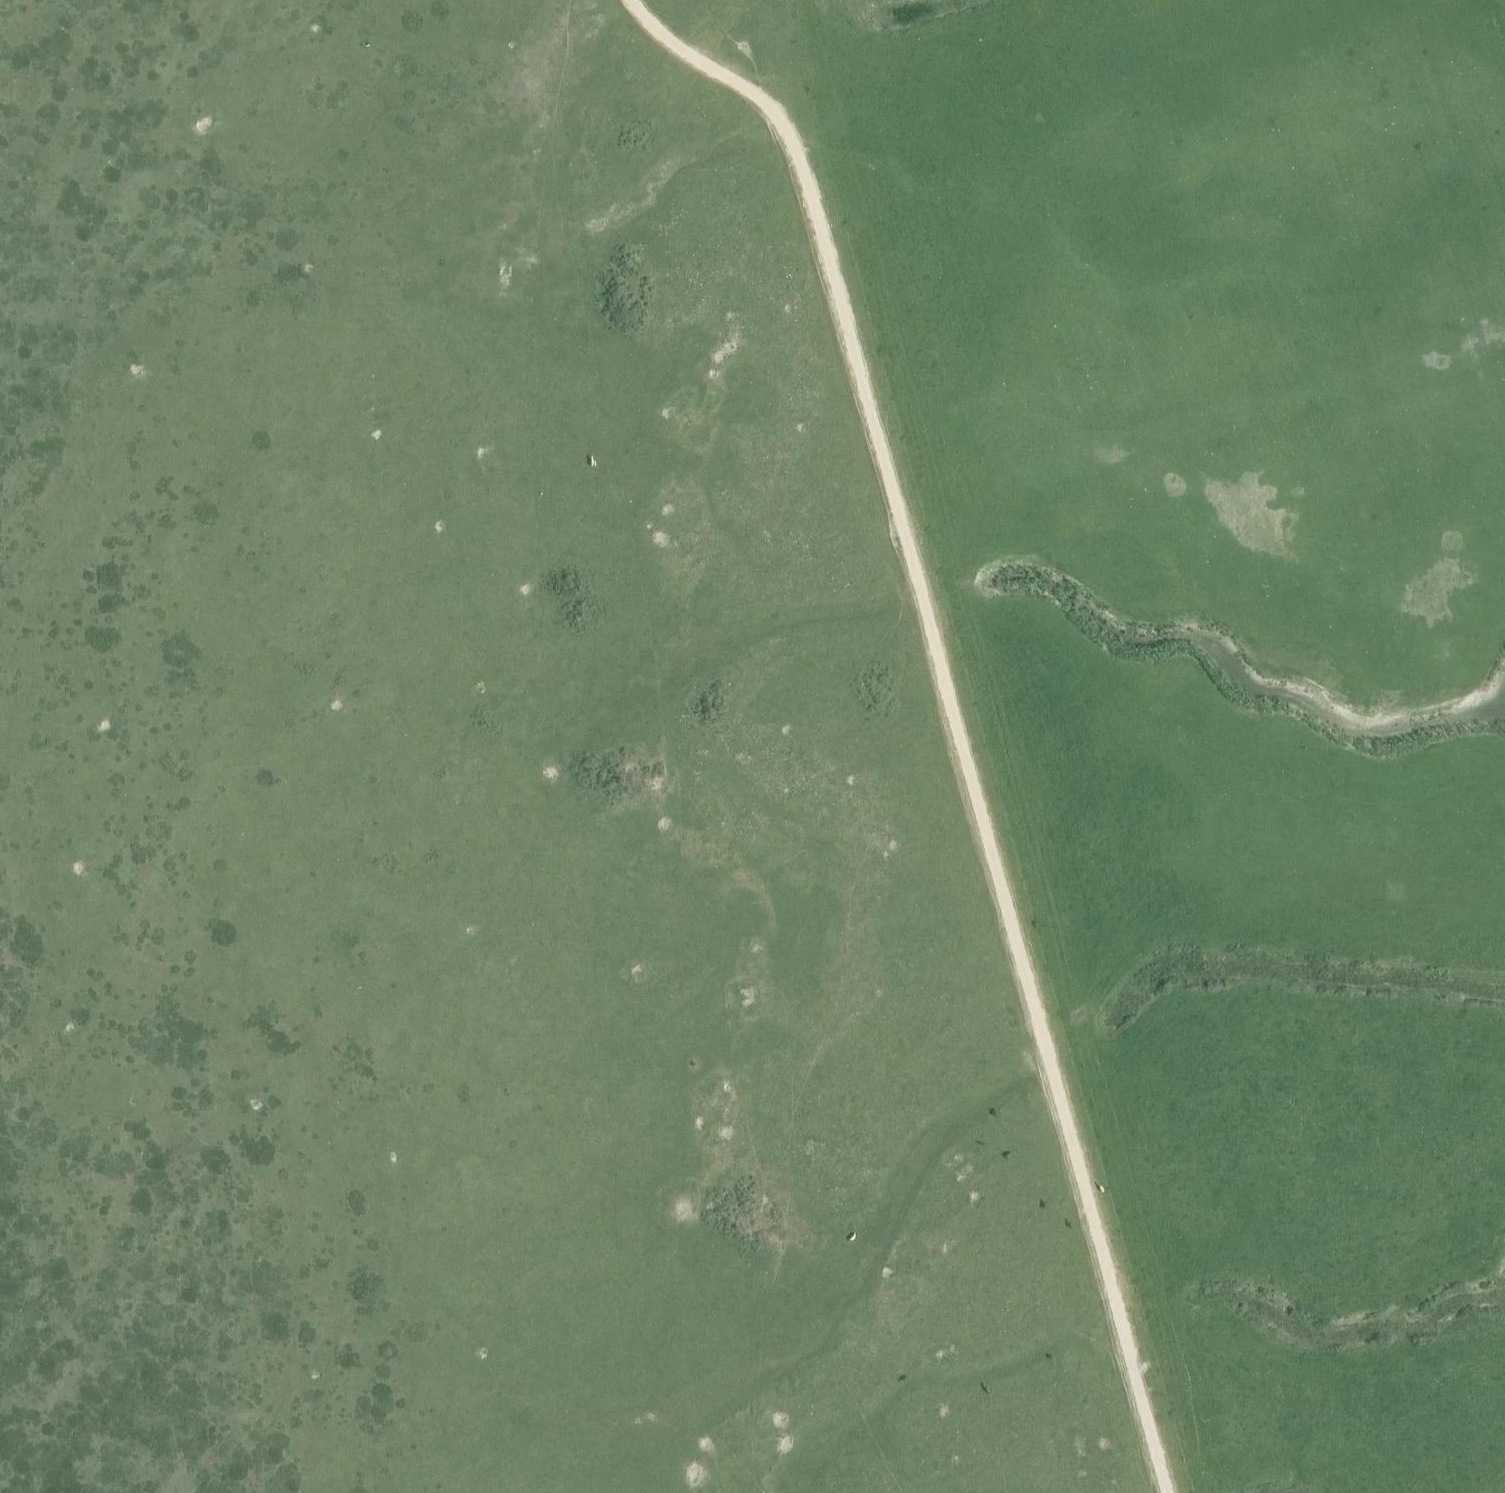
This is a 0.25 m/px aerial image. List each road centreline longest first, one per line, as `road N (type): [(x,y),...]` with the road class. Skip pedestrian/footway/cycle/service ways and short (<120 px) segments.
road 1 (track): [(623,0),(655,39),(764,105),(784,134),(857,339),(921,594),(980,769),(1177,1492)]

